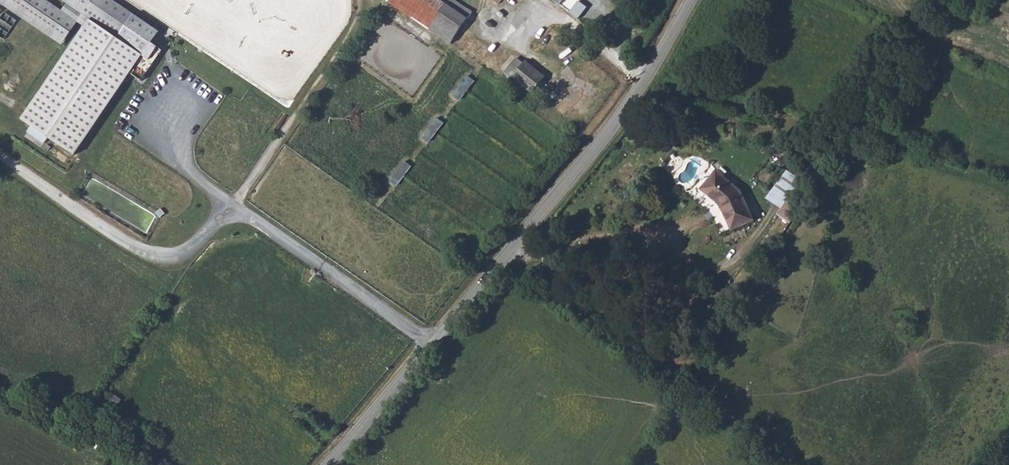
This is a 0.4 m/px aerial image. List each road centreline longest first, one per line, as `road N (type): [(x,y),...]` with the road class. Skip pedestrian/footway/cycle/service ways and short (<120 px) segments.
road 1 (tertiary): [(642,85),(330,464)]
road 2 (unclassified): [(642,85),(553,14),(514,36),(475,34)]

